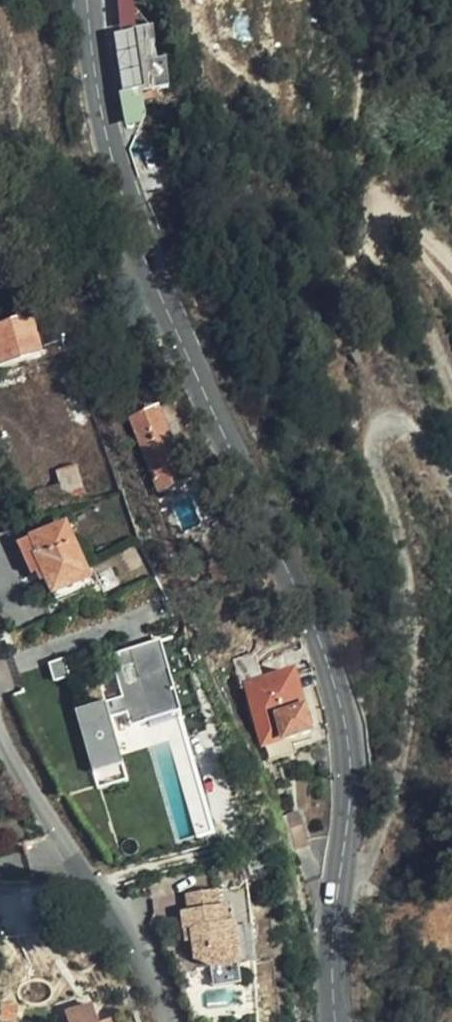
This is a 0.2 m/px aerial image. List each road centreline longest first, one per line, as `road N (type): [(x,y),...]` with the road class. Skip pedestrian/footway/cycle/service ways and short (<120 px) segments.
road 1 (secondary): [(89,0),(108,134),(146,257),(316,624),(345,710),(352,778),(333,936),(338,1021)]
road 2 (residential): [(0,724),(75,852),(155,957),(178,1021)]

